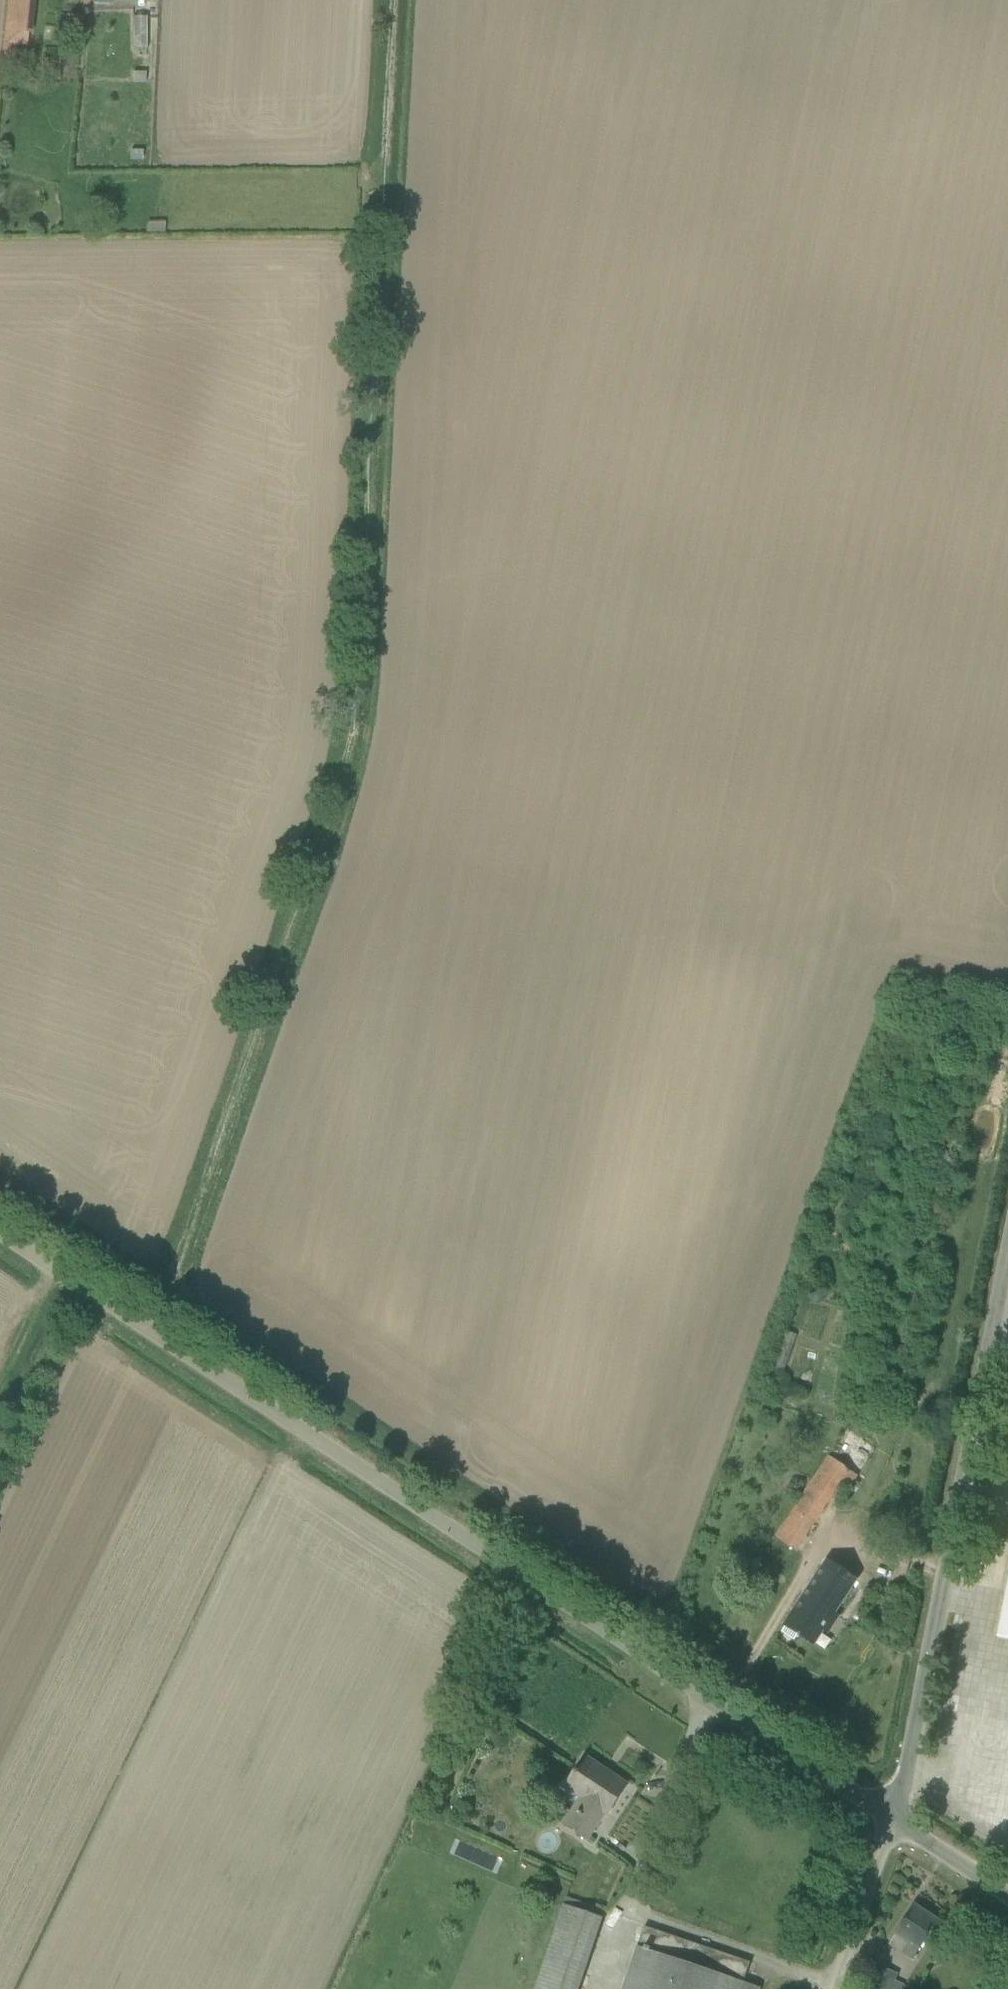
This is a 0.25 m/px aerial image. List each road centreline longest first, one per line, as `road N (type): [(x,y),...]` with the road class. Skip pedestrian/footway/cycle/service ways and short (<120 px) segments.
road 1 (track): [(395,0),(351,734),(150,1332)]
road 2 (unclassified): [(892,1820),(0,1229)]
road 3 (unclassified): [(892,1820),(1007,1253)]
road 4 (unclassified): [(892,1820),(834,1984)]
road 5 (unclassified): [(1007,1896),(892,1820)]

